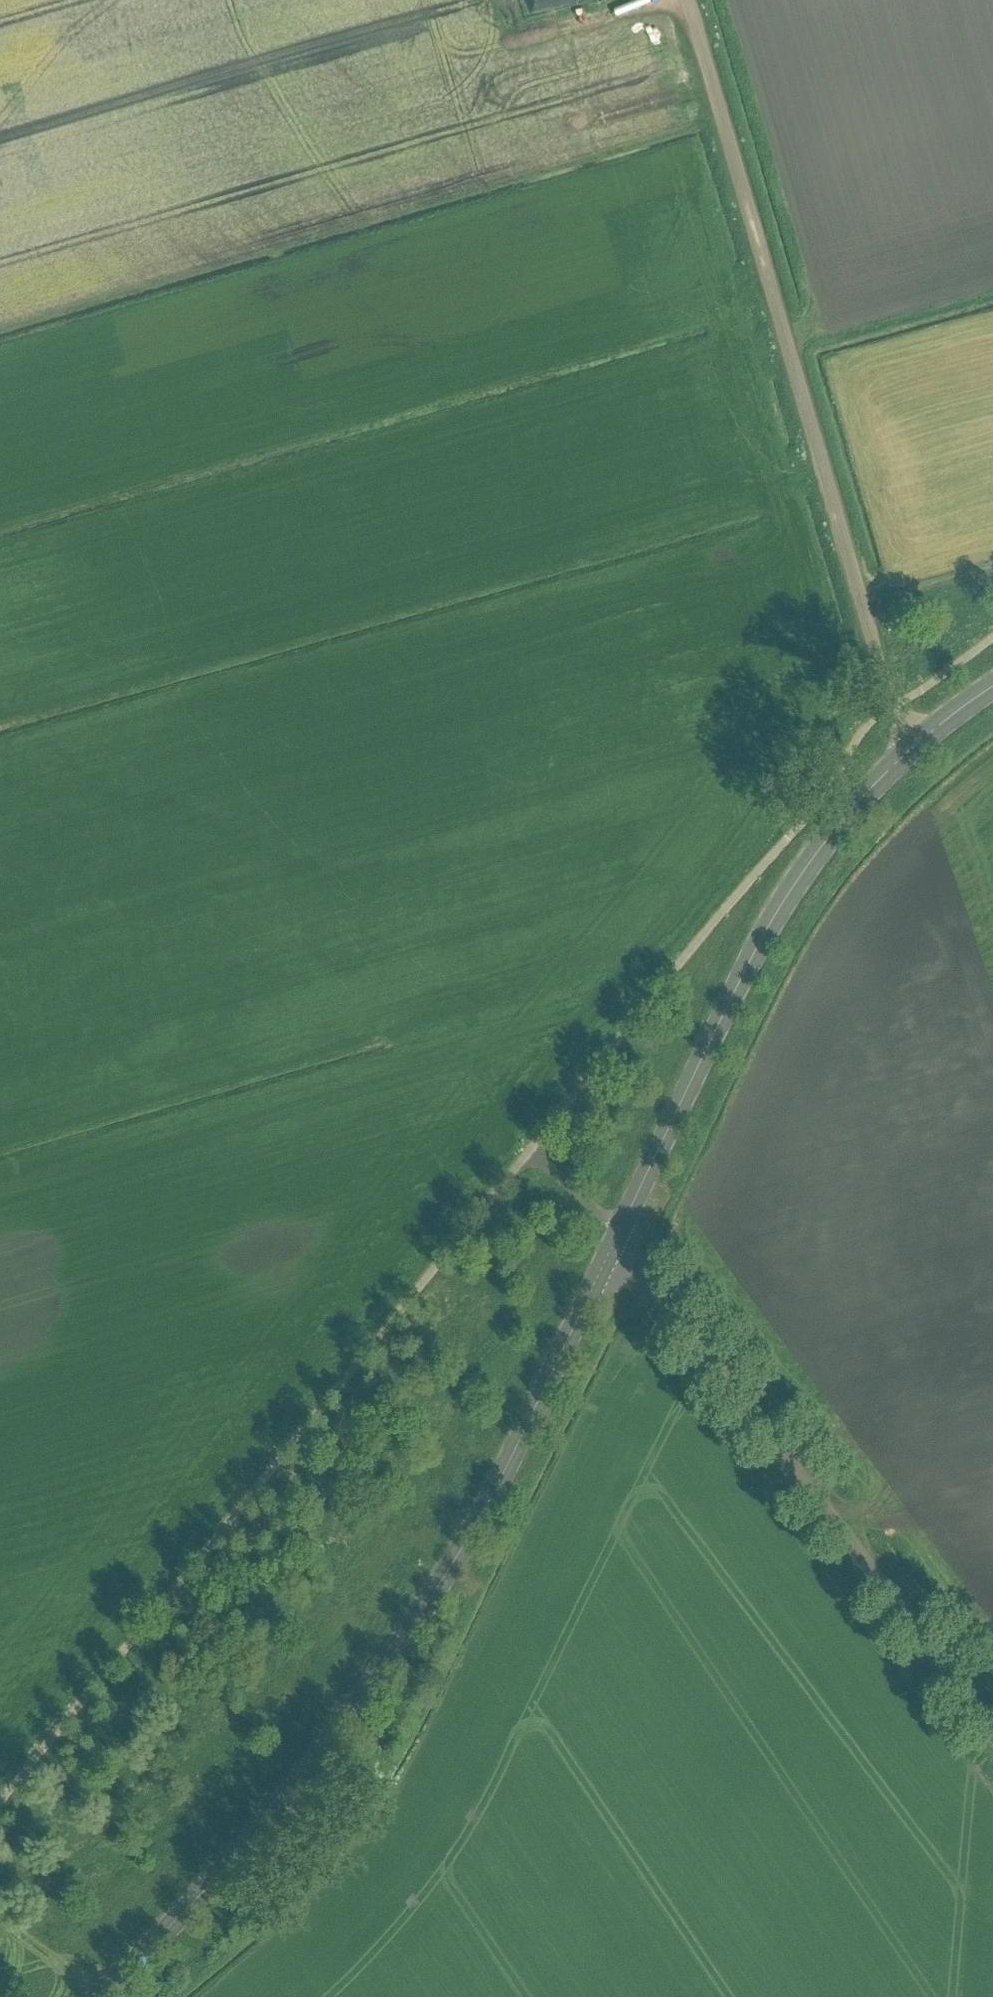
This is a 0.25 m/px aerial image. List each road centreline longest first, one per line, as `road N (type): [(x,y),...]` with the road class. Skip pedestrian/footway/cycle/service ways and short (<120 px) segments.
road 1 (tertiary): [(91,1996),(177,1921),(283,1803),(412,1625),(515,1452),(619,1233)]
road 2 (unclassified): [(914,750),(893,707),(687,0)]
road 3 (unclassified): [(992,1718),(619,1233)]
road 4 (tertiary): [(619,1233),(793,885),(914,750)]

